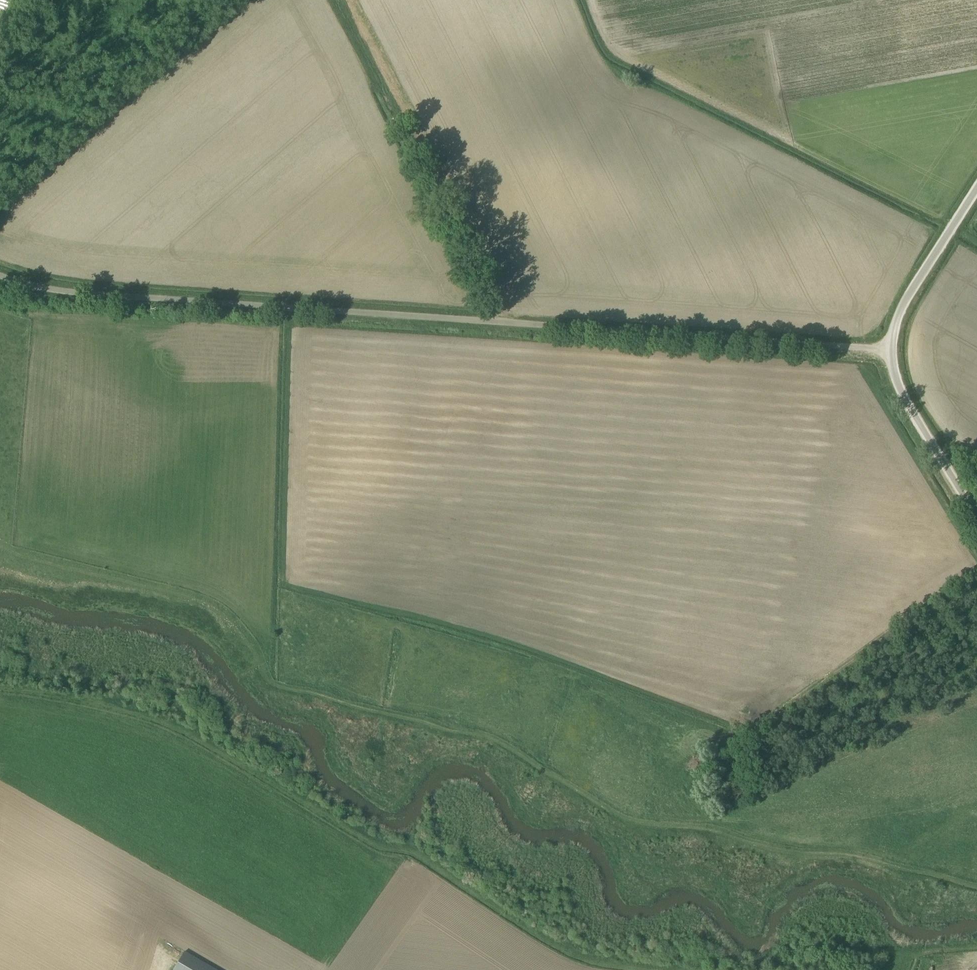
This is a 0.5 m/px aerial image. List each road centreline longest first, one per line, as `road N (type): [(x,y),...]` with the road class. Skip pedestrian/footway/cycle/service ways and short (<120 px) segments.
road 1 (unclassified): [(889,343),(312,308),(39,283),(0,268)]
road 2 (unclassified): [(976,511),(899,378),(889,343)]
road 3 (unclassified): [(889,343),(907,294),(976,185)]

